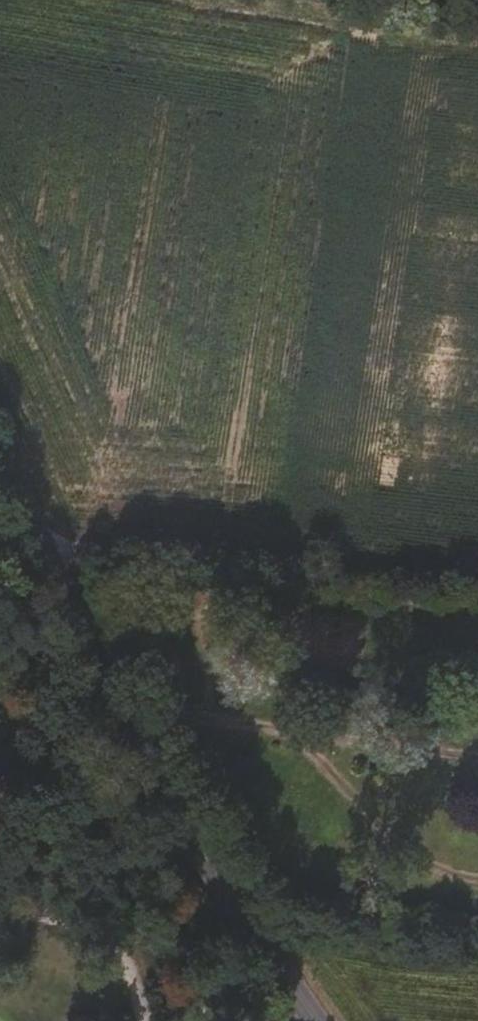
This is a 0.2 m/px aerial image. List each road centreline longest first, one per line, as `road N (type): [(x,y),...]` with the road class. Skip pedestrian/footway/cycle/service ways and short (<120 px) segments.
road 1 (tertiary): [(0,483),(111,720),(315,1020)]

